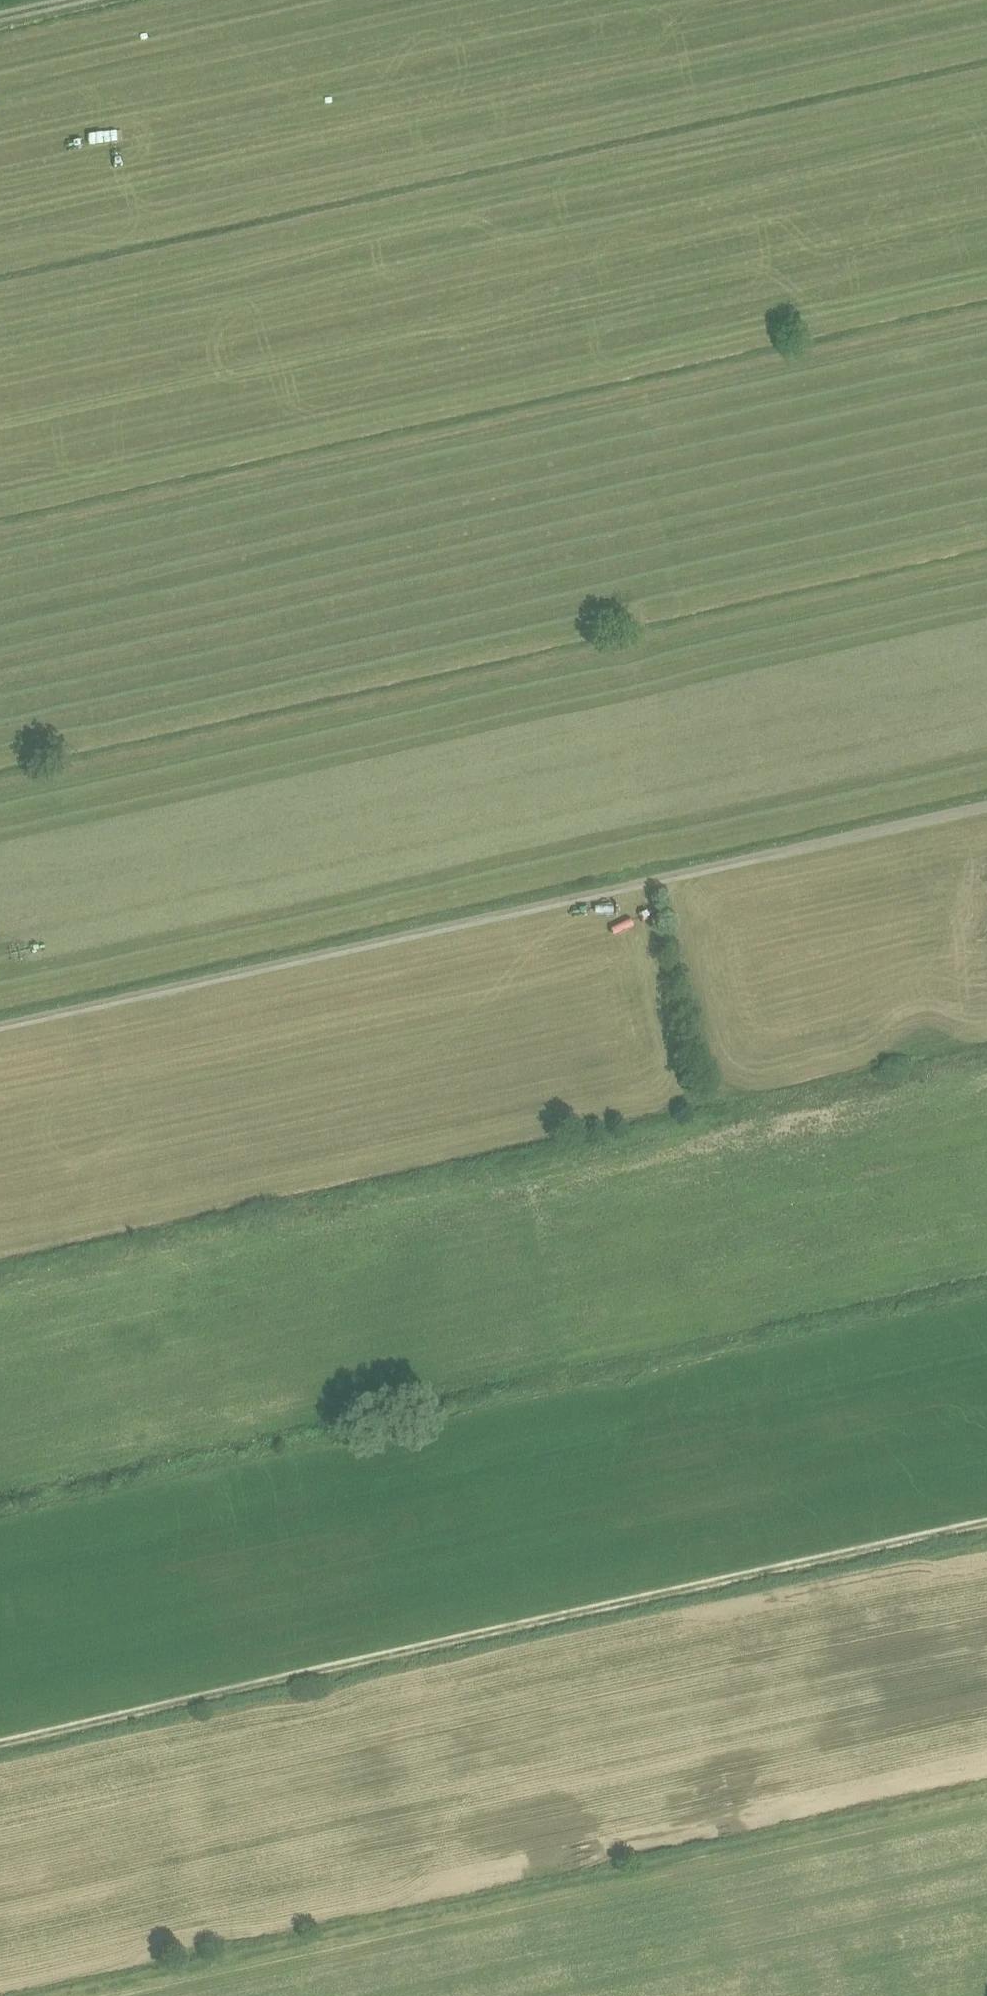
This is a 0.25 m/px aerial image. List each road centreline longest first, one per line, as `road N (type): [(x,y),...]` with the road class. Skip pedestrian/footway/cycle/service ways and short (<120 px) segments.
road 1 (track): [(986,805),(0,1024)]

